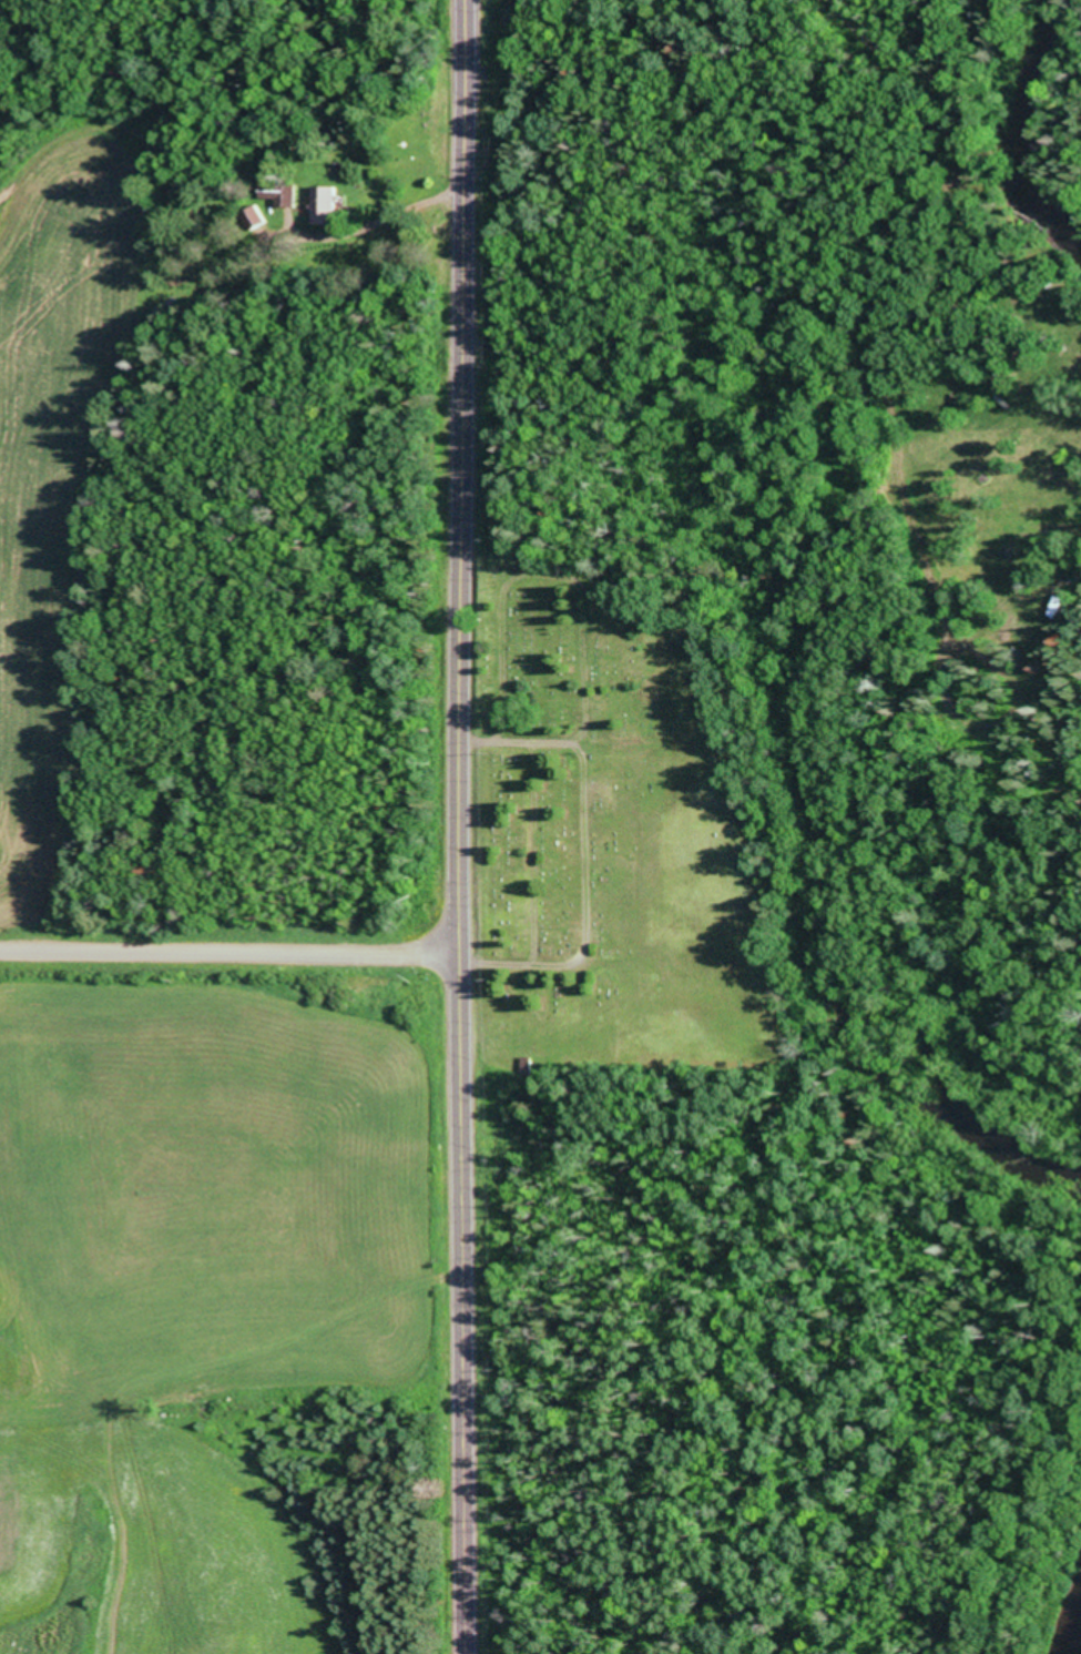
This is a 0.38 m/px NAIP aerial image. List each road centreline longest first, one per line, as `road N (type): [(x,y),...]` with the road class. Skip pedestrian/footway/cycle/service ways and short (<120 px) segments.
road 1 (primary): [(460,1653),(463,0)]
road 2 (residential): [(0,948),(458,954)]

